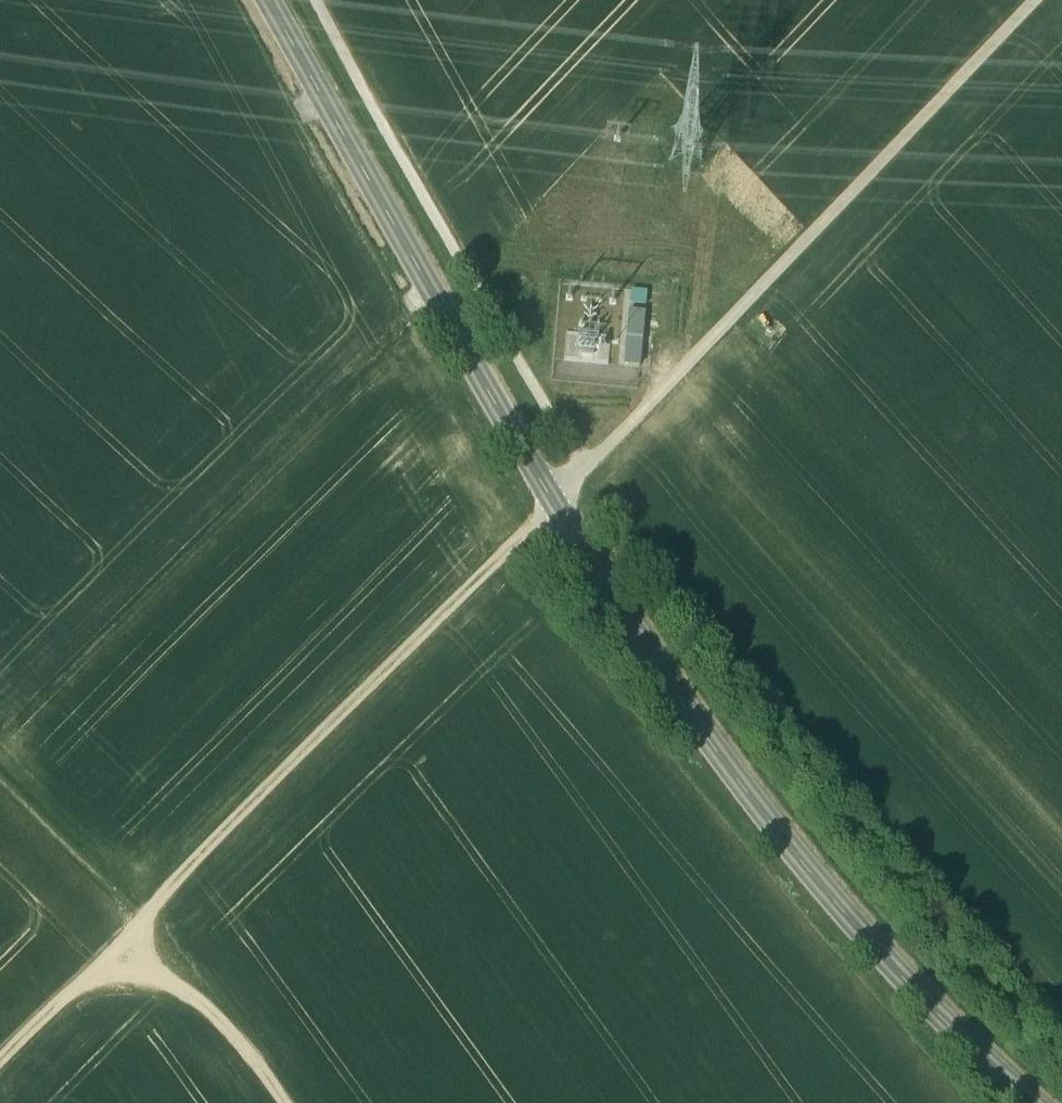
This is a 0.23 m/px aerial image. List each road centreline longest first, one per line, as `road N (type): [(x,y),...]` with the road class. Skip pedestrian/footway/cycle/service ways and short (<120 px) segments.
road 1 (tertiary): [(270,0),(613,600),(673,691),(867,938),(1035,1102)]
road 2 (track): [(583,471),(1036,0)]
road 3 (track): [(583,471),(319,0)]
road 4 (track): [(0,774),(141,912)]

